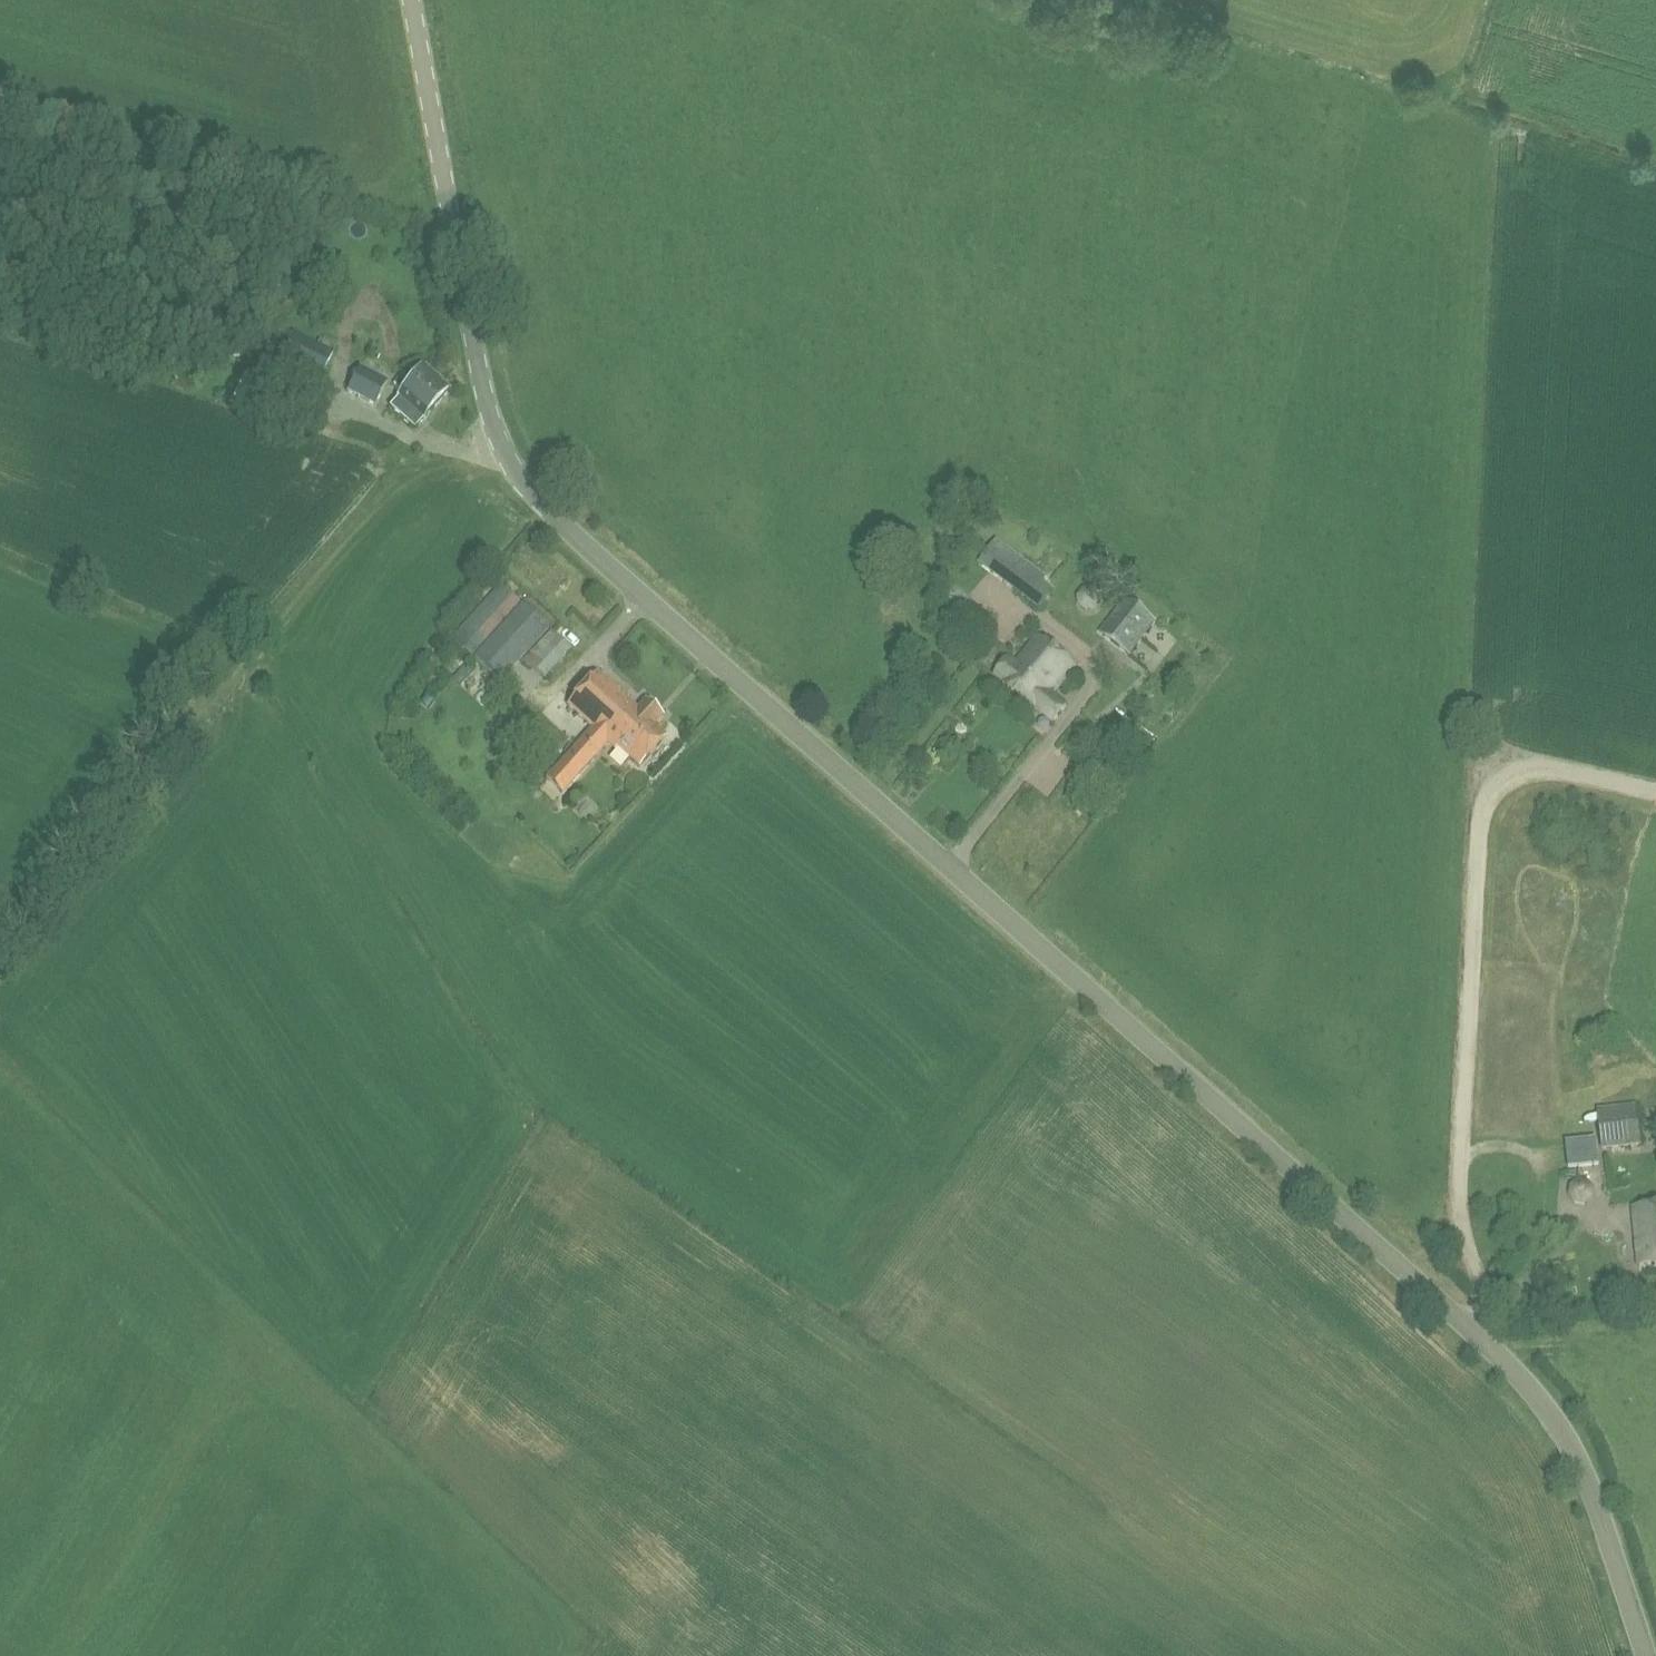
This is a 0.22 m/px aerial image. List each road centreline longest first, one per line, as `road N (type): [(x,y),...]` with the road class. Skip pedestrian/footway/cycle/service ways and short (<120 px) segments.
road 1 (tertiary): [(1645,1655),(1583,1470),(1507,1364),(543,506),(504,453),(414,0)]
road 2 (track): [(1655,792),(1524,768),(1495,780),(1481,803),(1459,1209),(1489,1315)]

